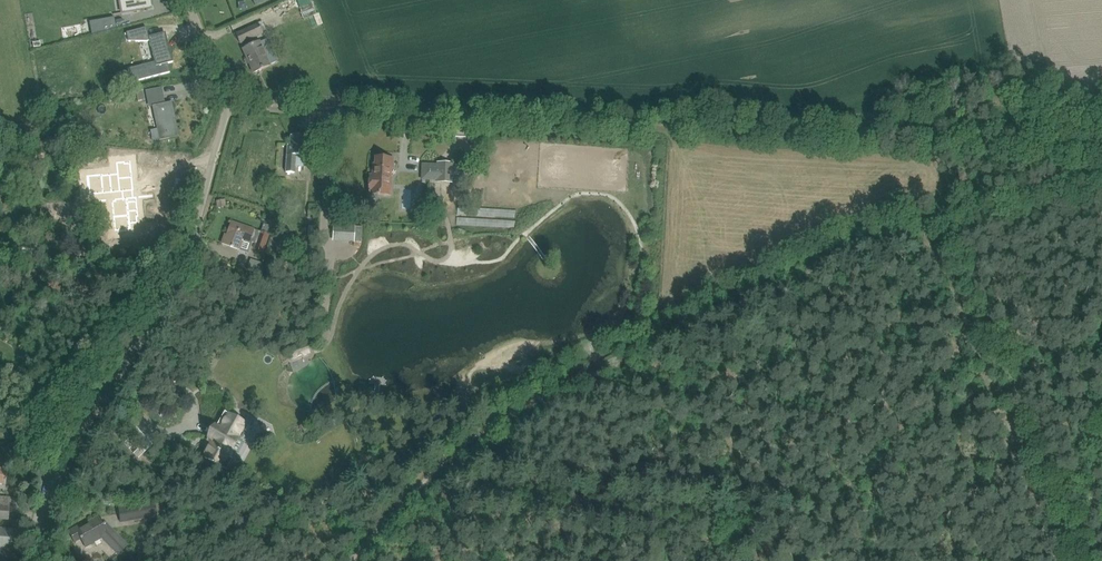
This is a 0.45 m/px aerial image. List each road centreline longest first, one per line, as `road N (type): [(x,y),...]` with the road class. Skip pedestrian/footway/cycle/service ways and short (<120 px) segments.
road 1 (track): [(350,560),(475,437),(676,327),(920,225),(1101,173)]
road 2 (track): [(1101,171),(940,141),(493,120)]
road 3 (unclassified): [(36,560),(63,462),(153,322),(192,243),(229,104)]
road 4 (residential): [(493,120),(229,104)]

